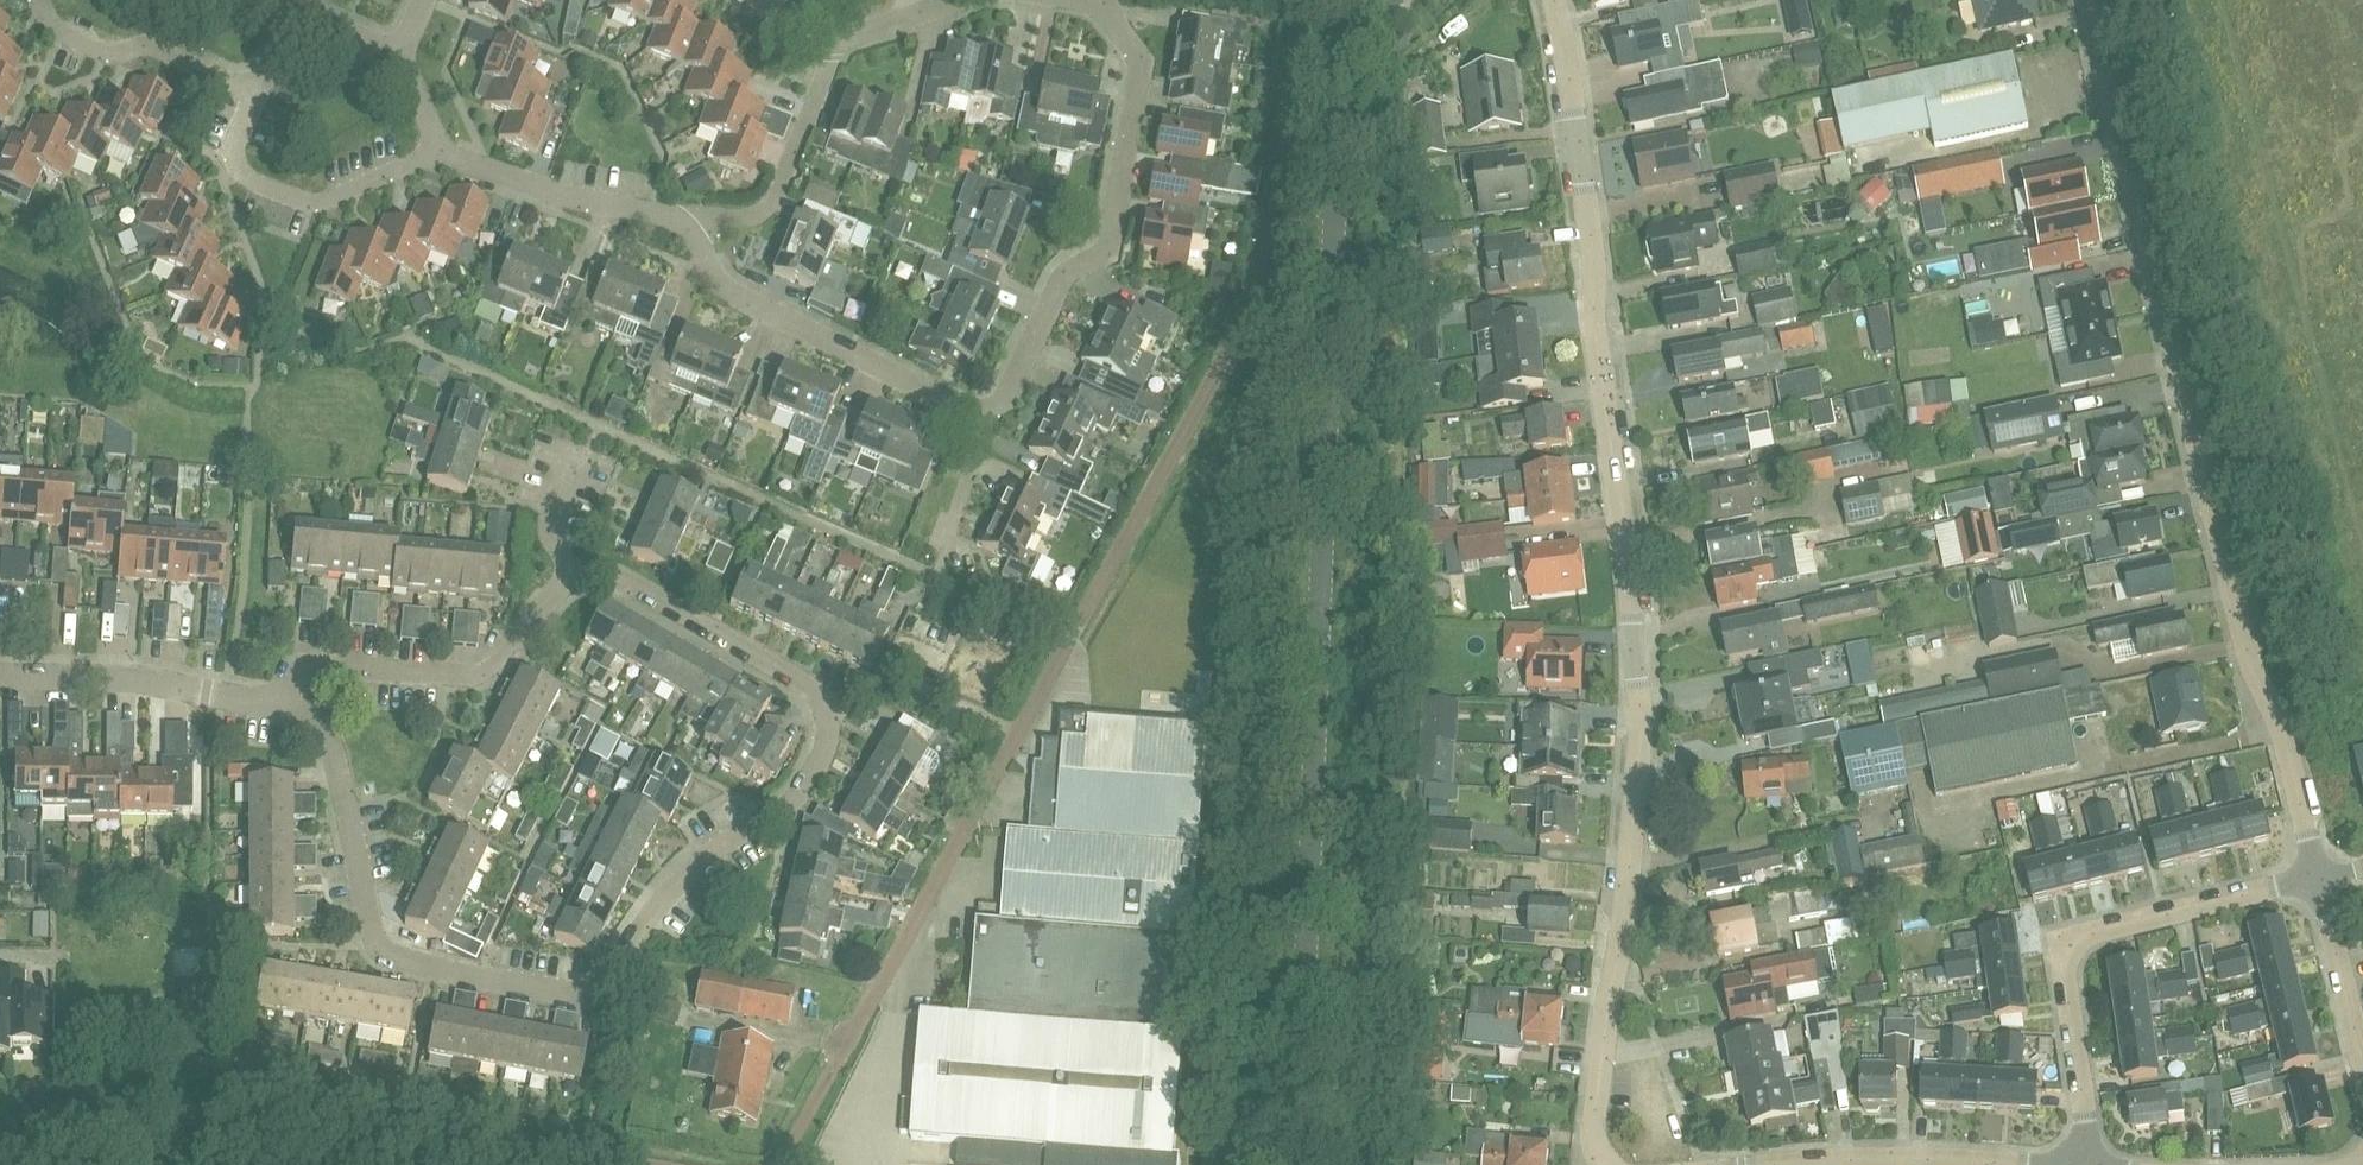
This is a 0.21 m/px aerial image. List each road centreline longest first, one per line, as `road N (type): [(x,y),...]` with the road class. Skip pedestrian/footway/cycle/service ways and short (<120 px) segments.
road 1 (residential): [(1611,1164),(1593,1127),(1624,930),(1640,707),(1596,264),(1555,0)]
road 2 (residential): [(285,705),(304,710),(328,736),(377,943),(476,974),(571,993),(597,990),(700,859),(803,789),(826,746),(828,708),(809,684),(614,572),(571,576)]
road 3 (tertiary): [(1302,1164),(1343,0)]
road 4 (residential): [(2316,874),(2283,733),(2253,669),(2091,0)]
road 5 (residential): [(1071,633),(1251,296),(1283,147),(1300,0)]
road 6 (residential): [(1071,633),(832,1071)]
road 7 (residential): [(979,407),(997,405),(1009,391),(1061,281),(1111,239),(1141,67),(1104,8)]
road 8 (residential): [(2084,1164),(2087,1122),(2067,948),(2081,937),(2277,885)]
road 9 (residential): [(979,407),(948,401),(731,292),(685,220)]
road 10 (residential): [(571,576),(484,671),(299,665),(285,705)]
road 11 (residential): [(257,91),(231,148),(237,165),(260,185),(314,203),(442,146)]
road 12 (residential): [(285,705),(152,678),(0,674)]
road 13 (residential): [(685,220),(760,214),(772,204),(831,38)]
road 14 (residential): [(685,220),(524,180),(442,146)]
road 15 (residential): [(257,91),(152,44),(101,52),(49,25),(38,0)]
road 16 (residential): [(1789,1164),(2040,1164)]
road 17 (residential): [(2362,1064),(2318,879)]
road 18 (residential): [(831,38),(956,0)]
road 19 (residential): [(571,576),(556,531),(575,456)]

